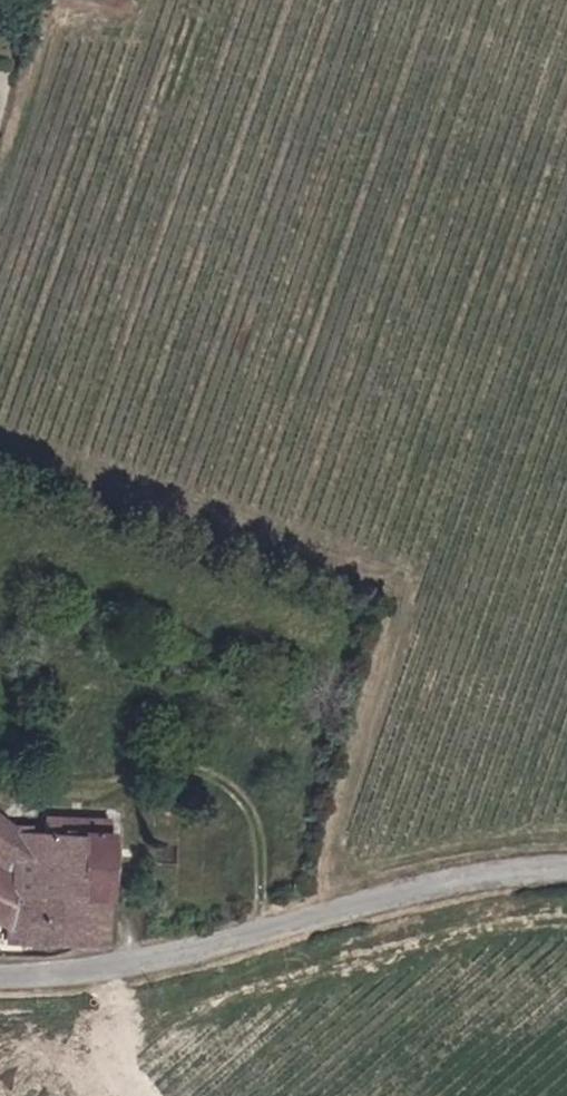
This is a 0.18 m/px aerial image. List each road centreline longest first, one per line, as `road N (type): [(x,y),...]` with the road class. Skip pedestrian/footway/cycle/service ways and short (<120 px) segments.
road 1 (unclassified): [(0,967),(268,927),(468,875),(566,872)]

